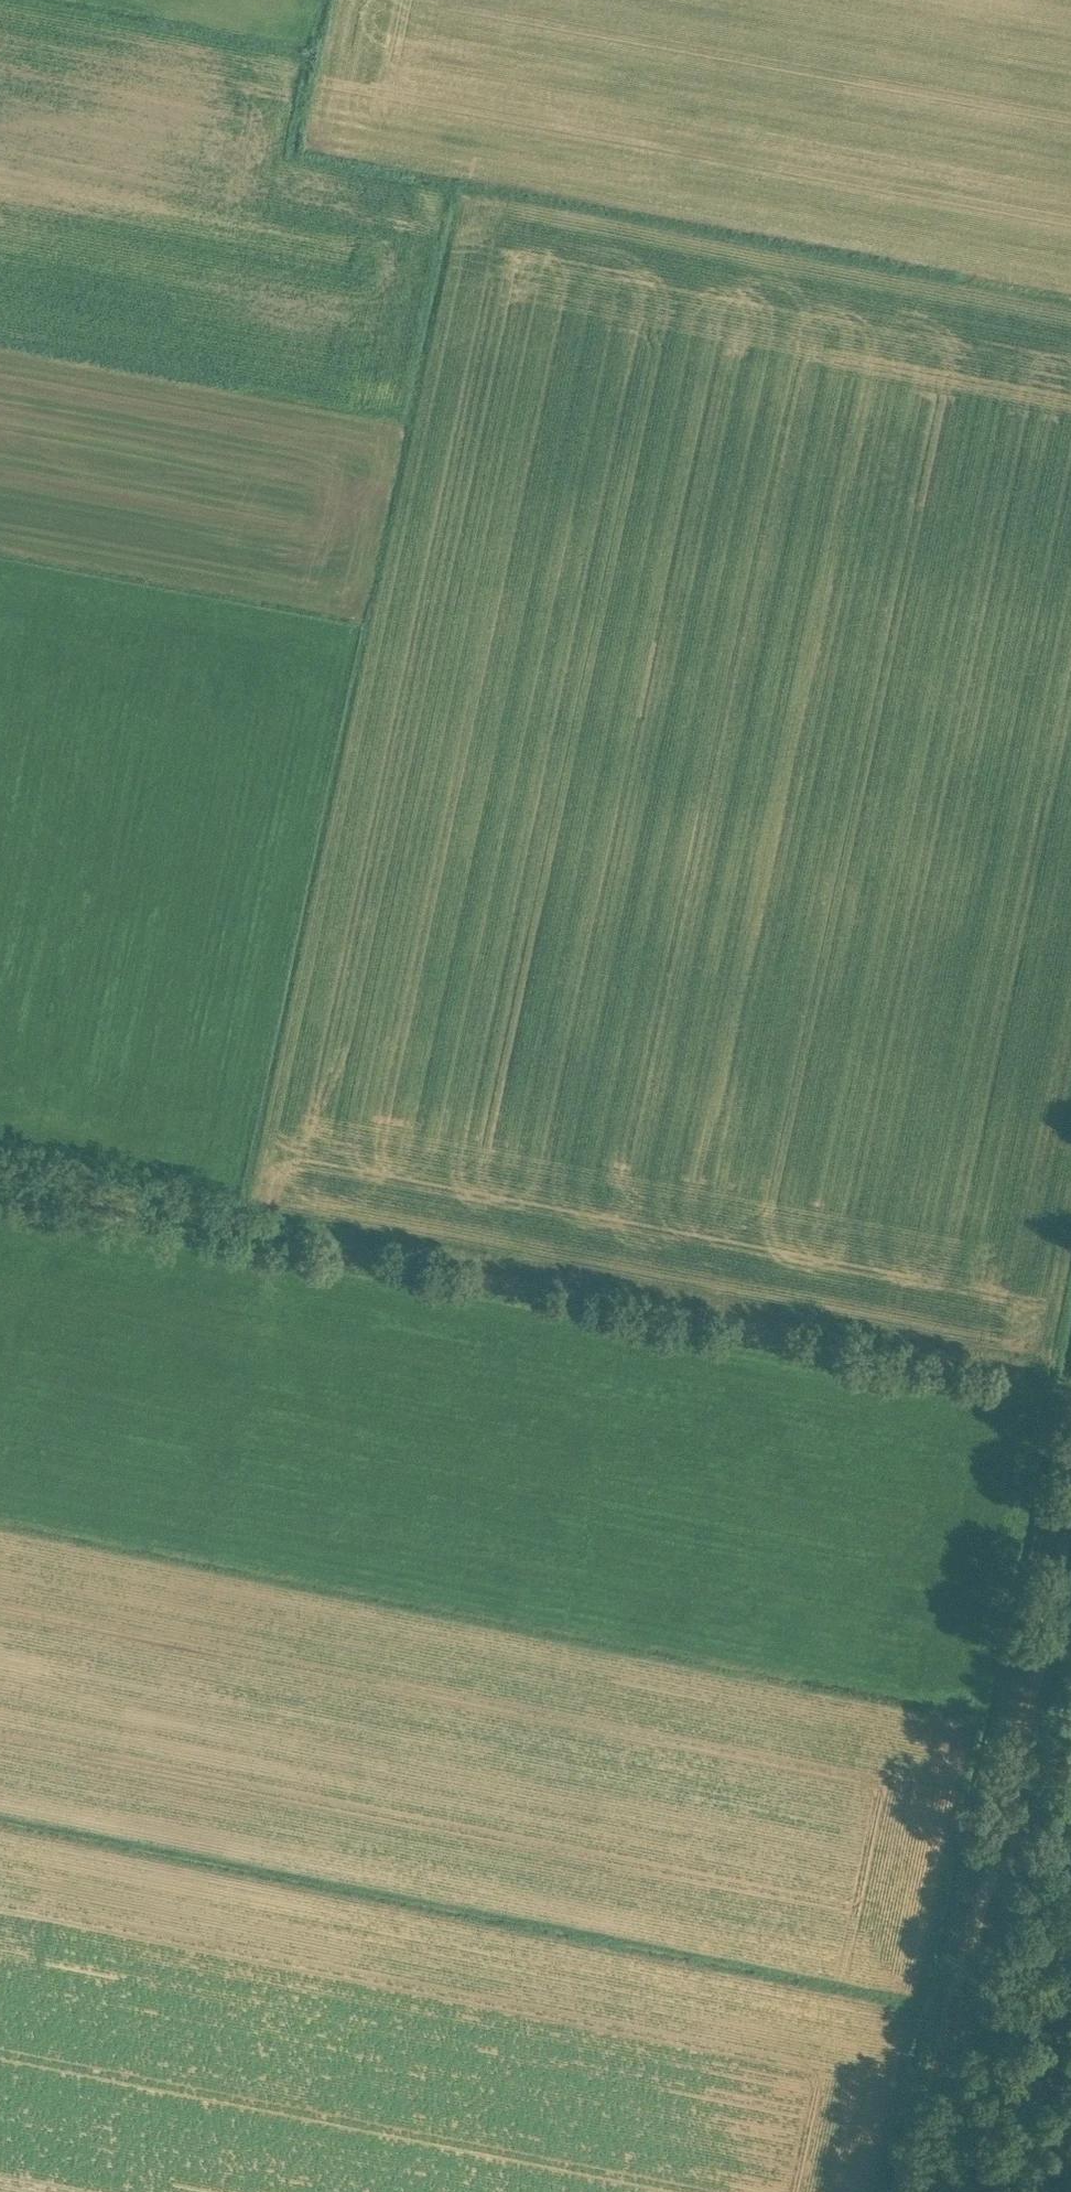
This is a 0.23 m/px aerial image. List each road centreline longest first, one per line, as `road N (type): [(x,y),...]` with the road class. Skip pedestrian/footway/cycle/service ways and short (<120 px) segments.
road 1 (track): [(1070,1487),(988,1867)]
road 2 (track): [(988,1867),(915,2191)]
road 3 (track): [(261,1251),(0,1200)]

